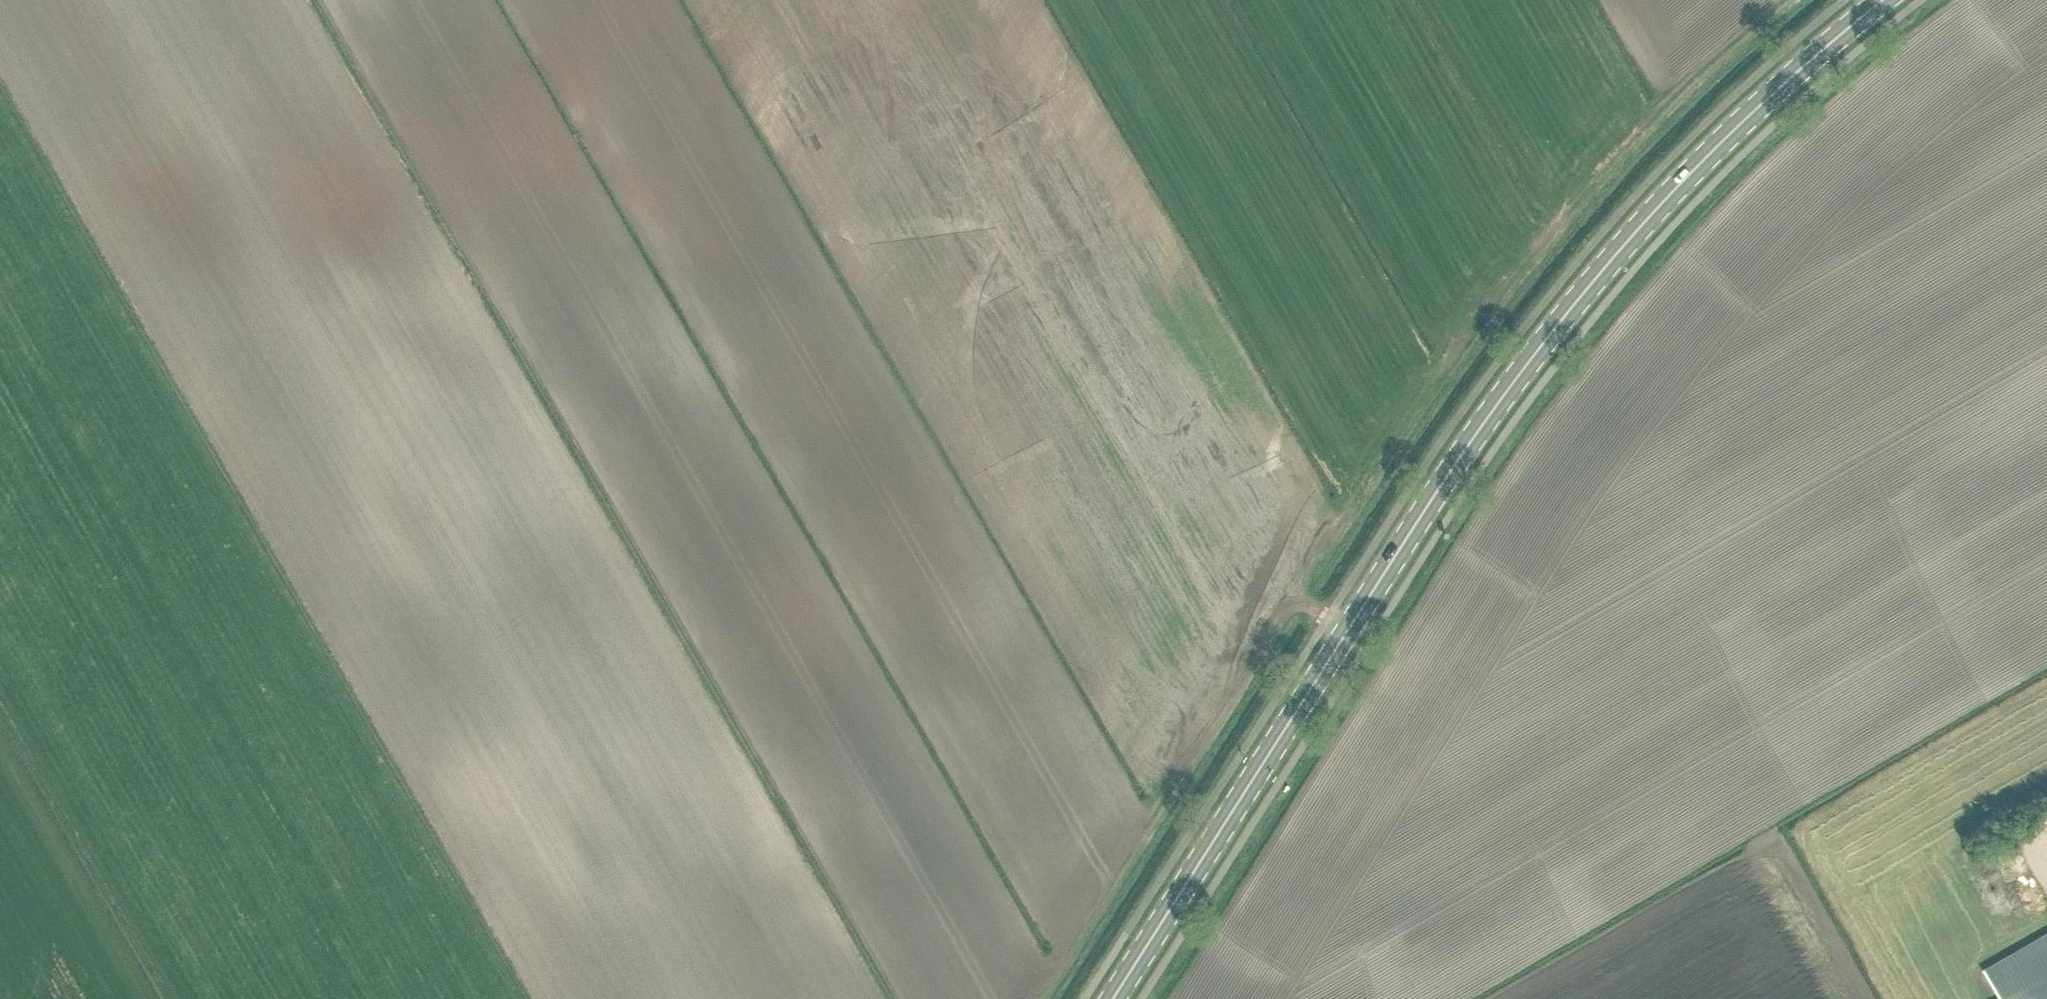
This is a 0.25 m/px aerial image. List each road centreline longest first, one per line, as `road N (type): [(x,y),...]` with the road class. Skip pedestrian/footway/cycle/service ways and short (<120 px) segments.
road 1 (primary): [(1112,998),(1529,360),(1703,160),(1883,0)]
road 2 (track): [(1779,0),(1604,171),(1455,358)]

